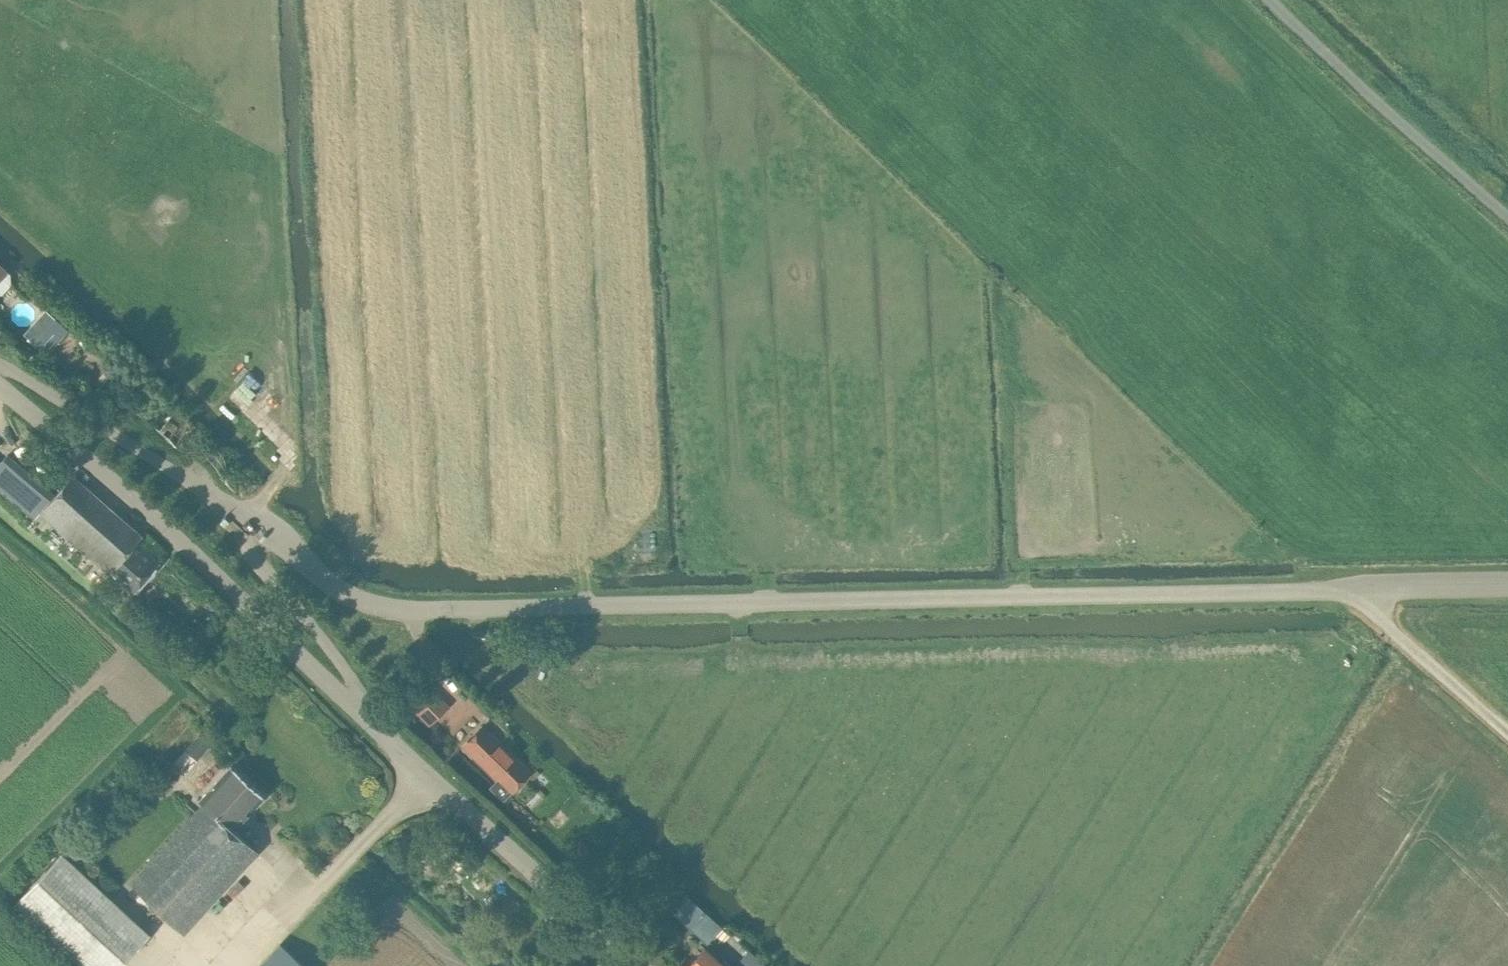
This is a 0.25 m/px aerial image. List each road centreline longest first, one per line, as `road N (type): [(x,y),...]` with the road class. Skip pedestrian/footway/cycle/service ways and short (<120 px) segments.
road 1 (unclassified): [(248,521),(357,599),(422,611),(1507,588)]
road 2 (tertiary): [(0,386),(376,724)]
road 3 (tertiary): [(376,724),(638,965)]
road 4 (unclassified): [(0,370),(33,383),(248,521)]
road 5 (unclassified): [(376,724),(333,653),(257,561),(248,521)]
road 6 (track): [(268,492),(285,466),(281,446),(183,327)]

